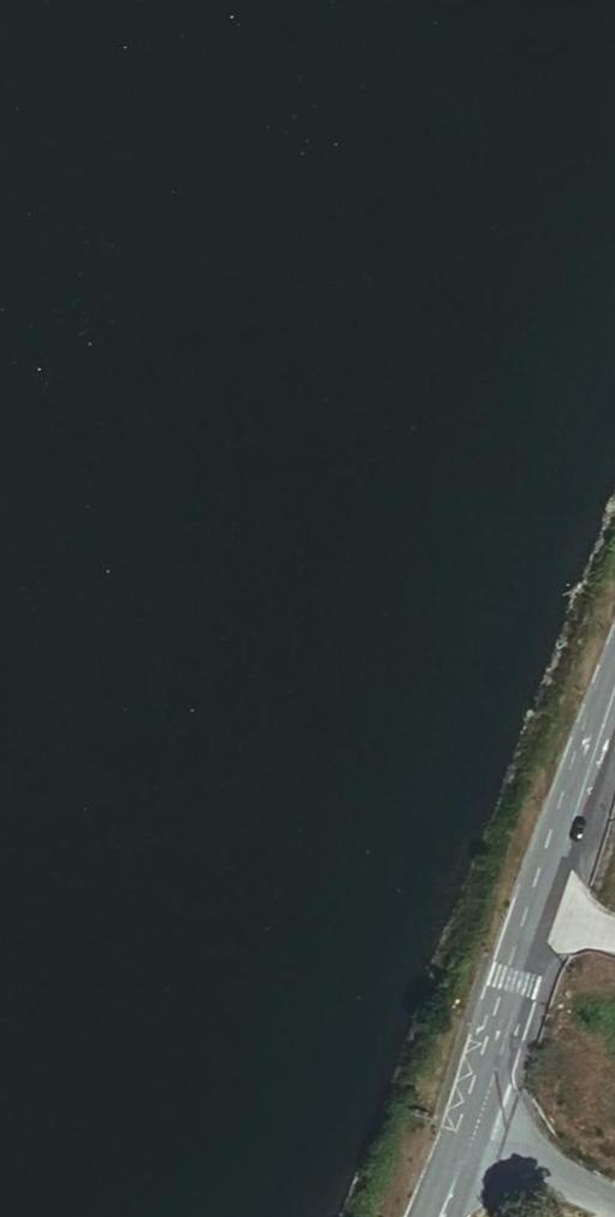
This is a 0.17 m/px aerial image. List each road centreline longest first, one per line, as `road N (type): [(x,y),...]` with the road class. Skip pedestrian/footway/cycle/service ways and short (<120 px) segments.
road 1 (tertiary): [(614,675),(494,1023)]
road 2 (unclassified): [(614,1208),(470,1138)]

